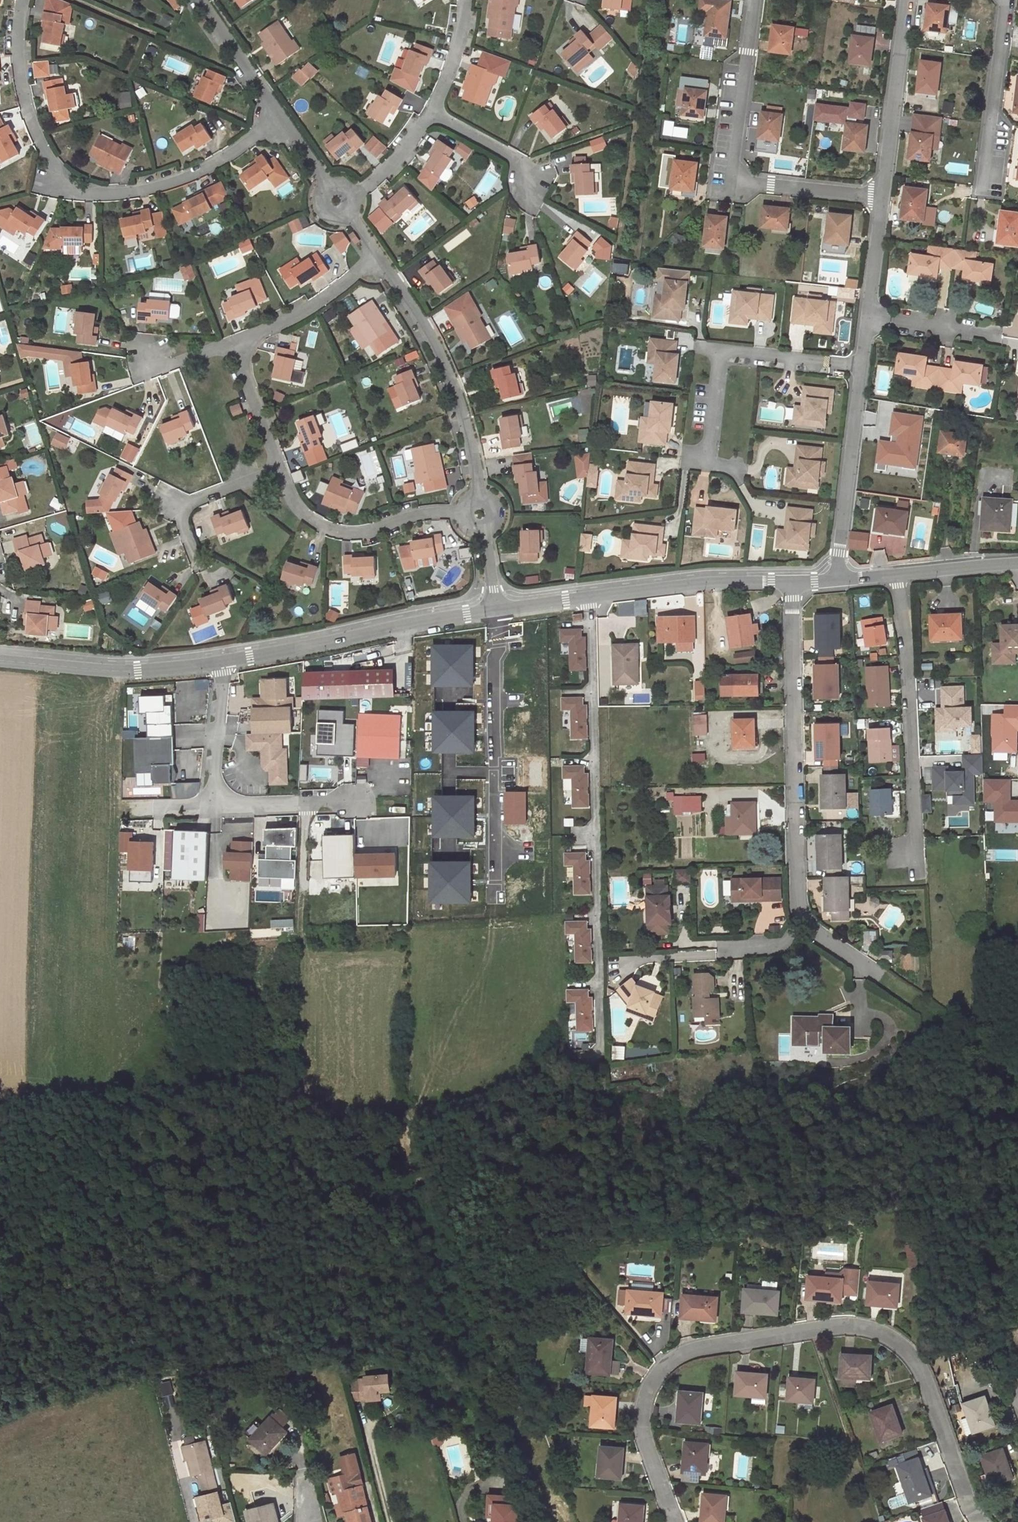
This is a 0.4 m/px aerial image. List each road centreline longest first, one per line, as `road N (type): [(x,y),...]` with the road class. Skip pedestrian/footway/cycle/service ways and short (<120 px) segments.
road 1 (residential): [(677,1521),(645,1429),(644,1409),(666,1370),(684,1356),(845,1327),(880,1334),(914,1359),(980,1521)]
road 2 (residential): [(589,597),(601,1059)]
road 3 (residential): [(23,0),(25,101),(58,184),(76,193),(154,188),(192,175),(282,118)]
road 4 (residential): [(792,581),(803,920)]
road 5 (residential): [(882,197),(731,181),(755,0)]
road 6 (residential): [(898,574),(916,864)]
road 7 (residential): [(495,898),(496,609)]
road 8 (residential): [(377,257),(442,360),(469,439),(480,514)]
road 9 (residential): [(221,662),(496,609)]
road 10 (residential): [(862,368),(720,351),(708,463)]
road 11 (residential): [(282,471),(296,502),(327,529),(370,532),(428,514),(480,514)]
road 12 (residential): [(0,657),(138,669),(221,662)]
road 13 (residential): [(836,580),(862,368)]
road 14 (residential): [(589,597),(707,581),(792,581)]
road 15 (residential): [(882,197),(905,0)]
road 16 (residential): [(1005,0),(984,185)]
road 17 (residential): [(235,342),(294,318),(377,257)]
road 18 (residential): [(197,560),(181,508),(282,471)]
road 19 (residential): [(215,807),(221,662)]
road 20 (residential): [(203,0),(282,118)]
road 21 (residential): [(356,803),(215,807)]
road 22 (residential): [(535,197),(520,161),(434,110)]
road 23 (residential): [(235,342),(282,471)]
road 24 (residential): [(434,110),(398,161),(338,201)]
road 25 (residential): [(992,336),(868,318)]
road 26 (residential): [(868,318),(882,197)]
road 27 (residential): [(898,574),(1017,563)]

